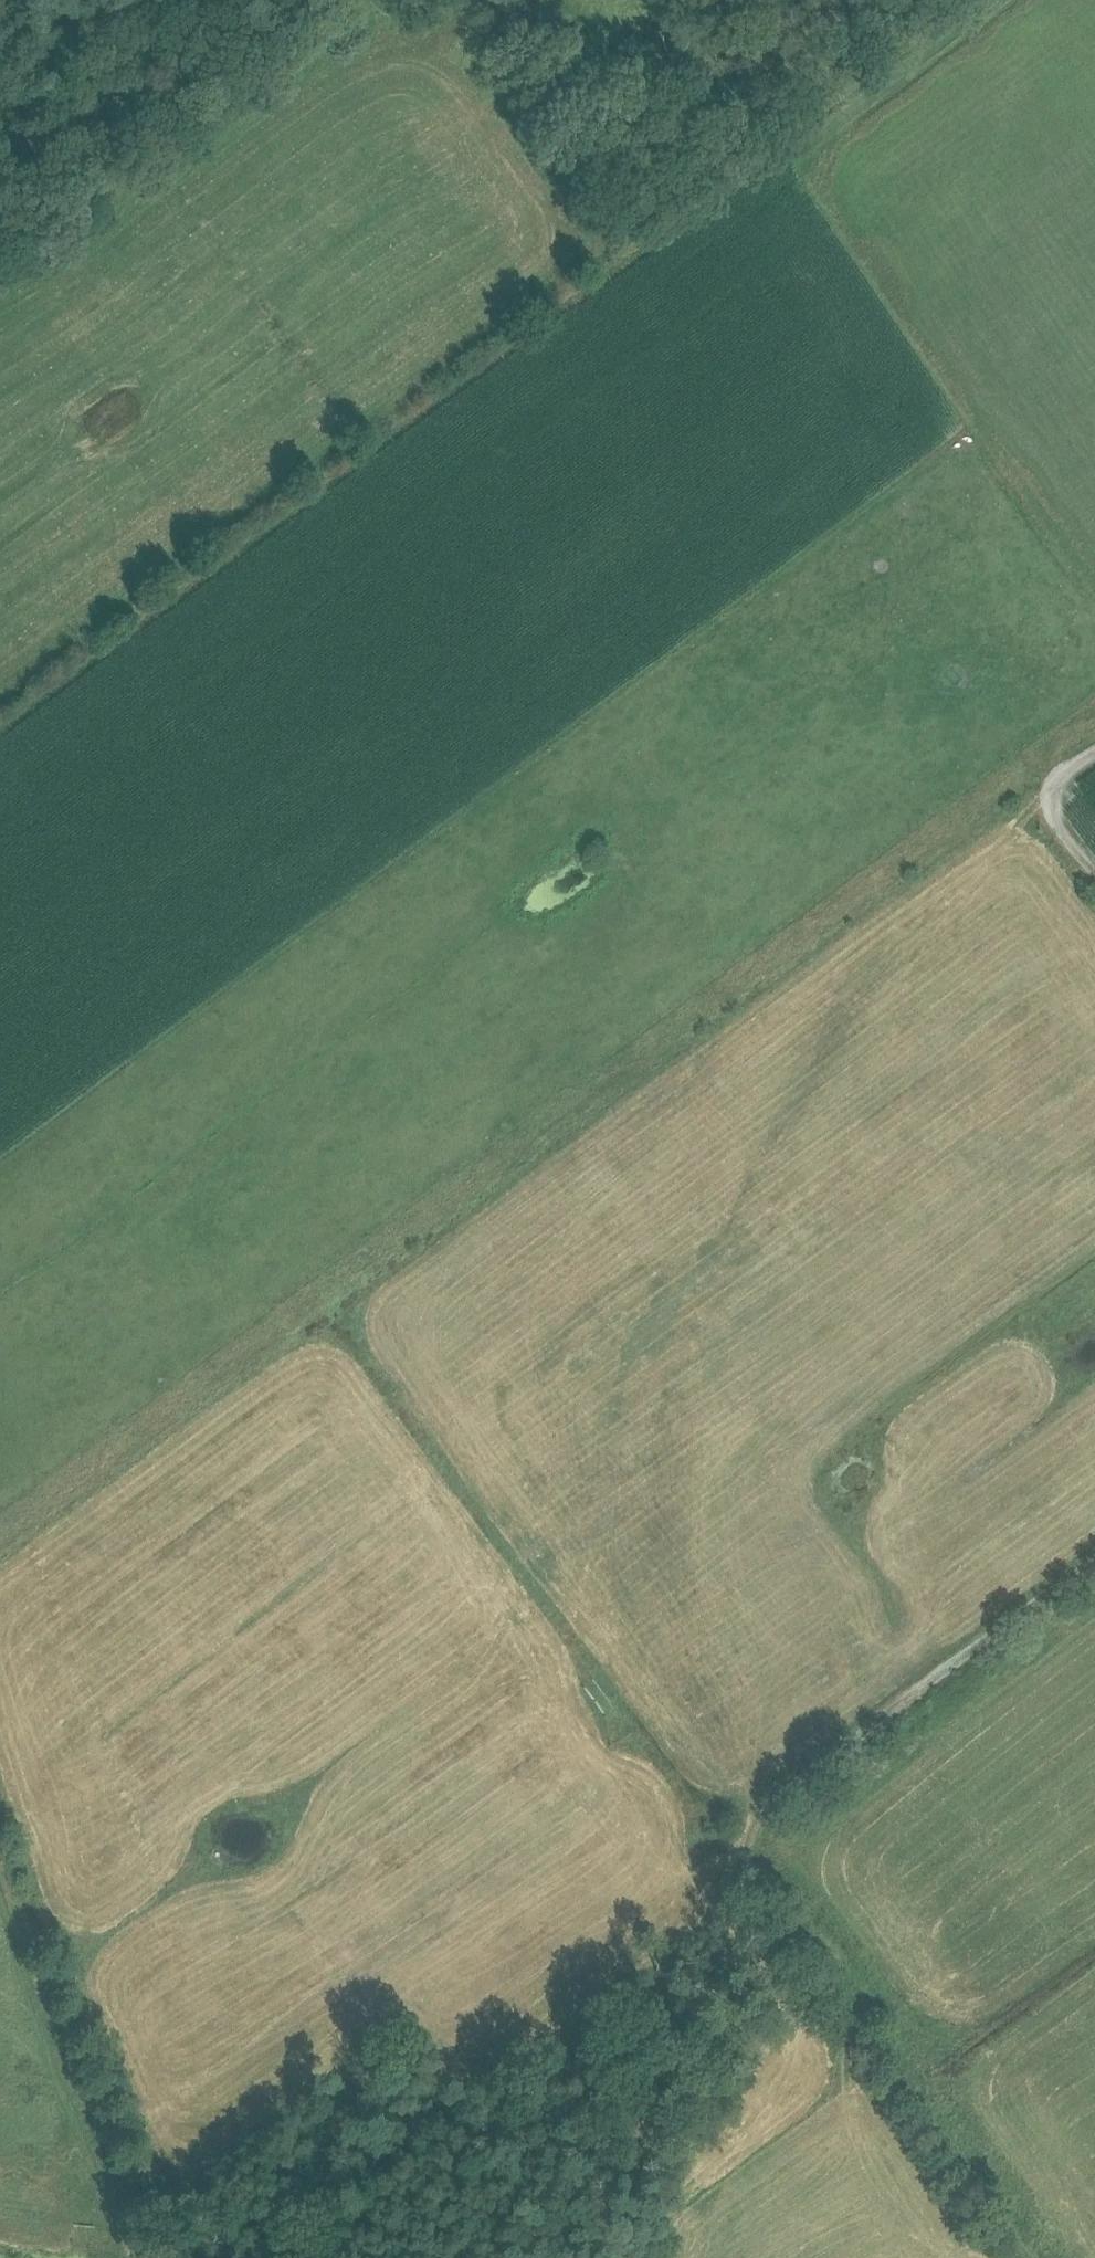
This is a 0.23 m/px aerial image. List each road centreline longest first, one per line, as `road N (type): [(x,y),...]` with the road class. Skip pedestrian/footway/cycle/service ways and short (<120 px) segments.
road 1 (track): [(1094,1562),(720,1847),(1022,2257)]
road 2 (track): [(1094,753),(1038,796),(1094,876)]

